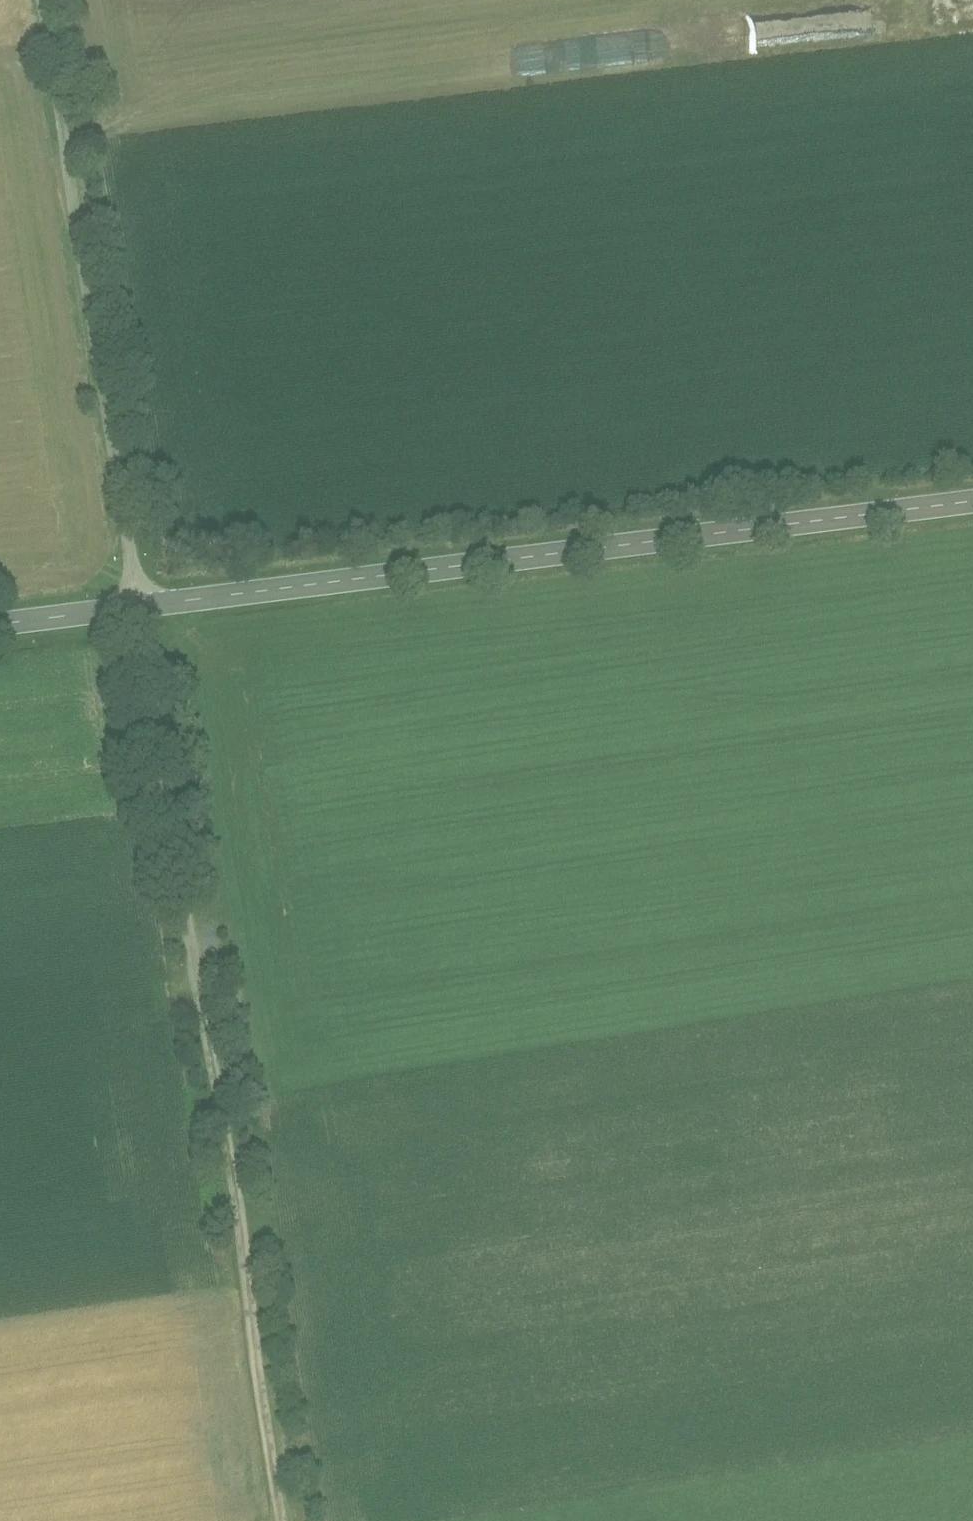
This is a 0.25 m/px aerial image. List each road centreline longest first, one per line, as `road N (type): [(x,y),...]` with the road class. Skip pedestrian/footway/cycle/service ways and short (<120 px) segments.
road 1 (track): [(284,1520),(136,611)]
road 2 (tertiary): [(136,611),(972,505)]
road 3 (residential): [(38,0),(136,611)]
road 4 (tertiary): [(0,628),(136,611)]

